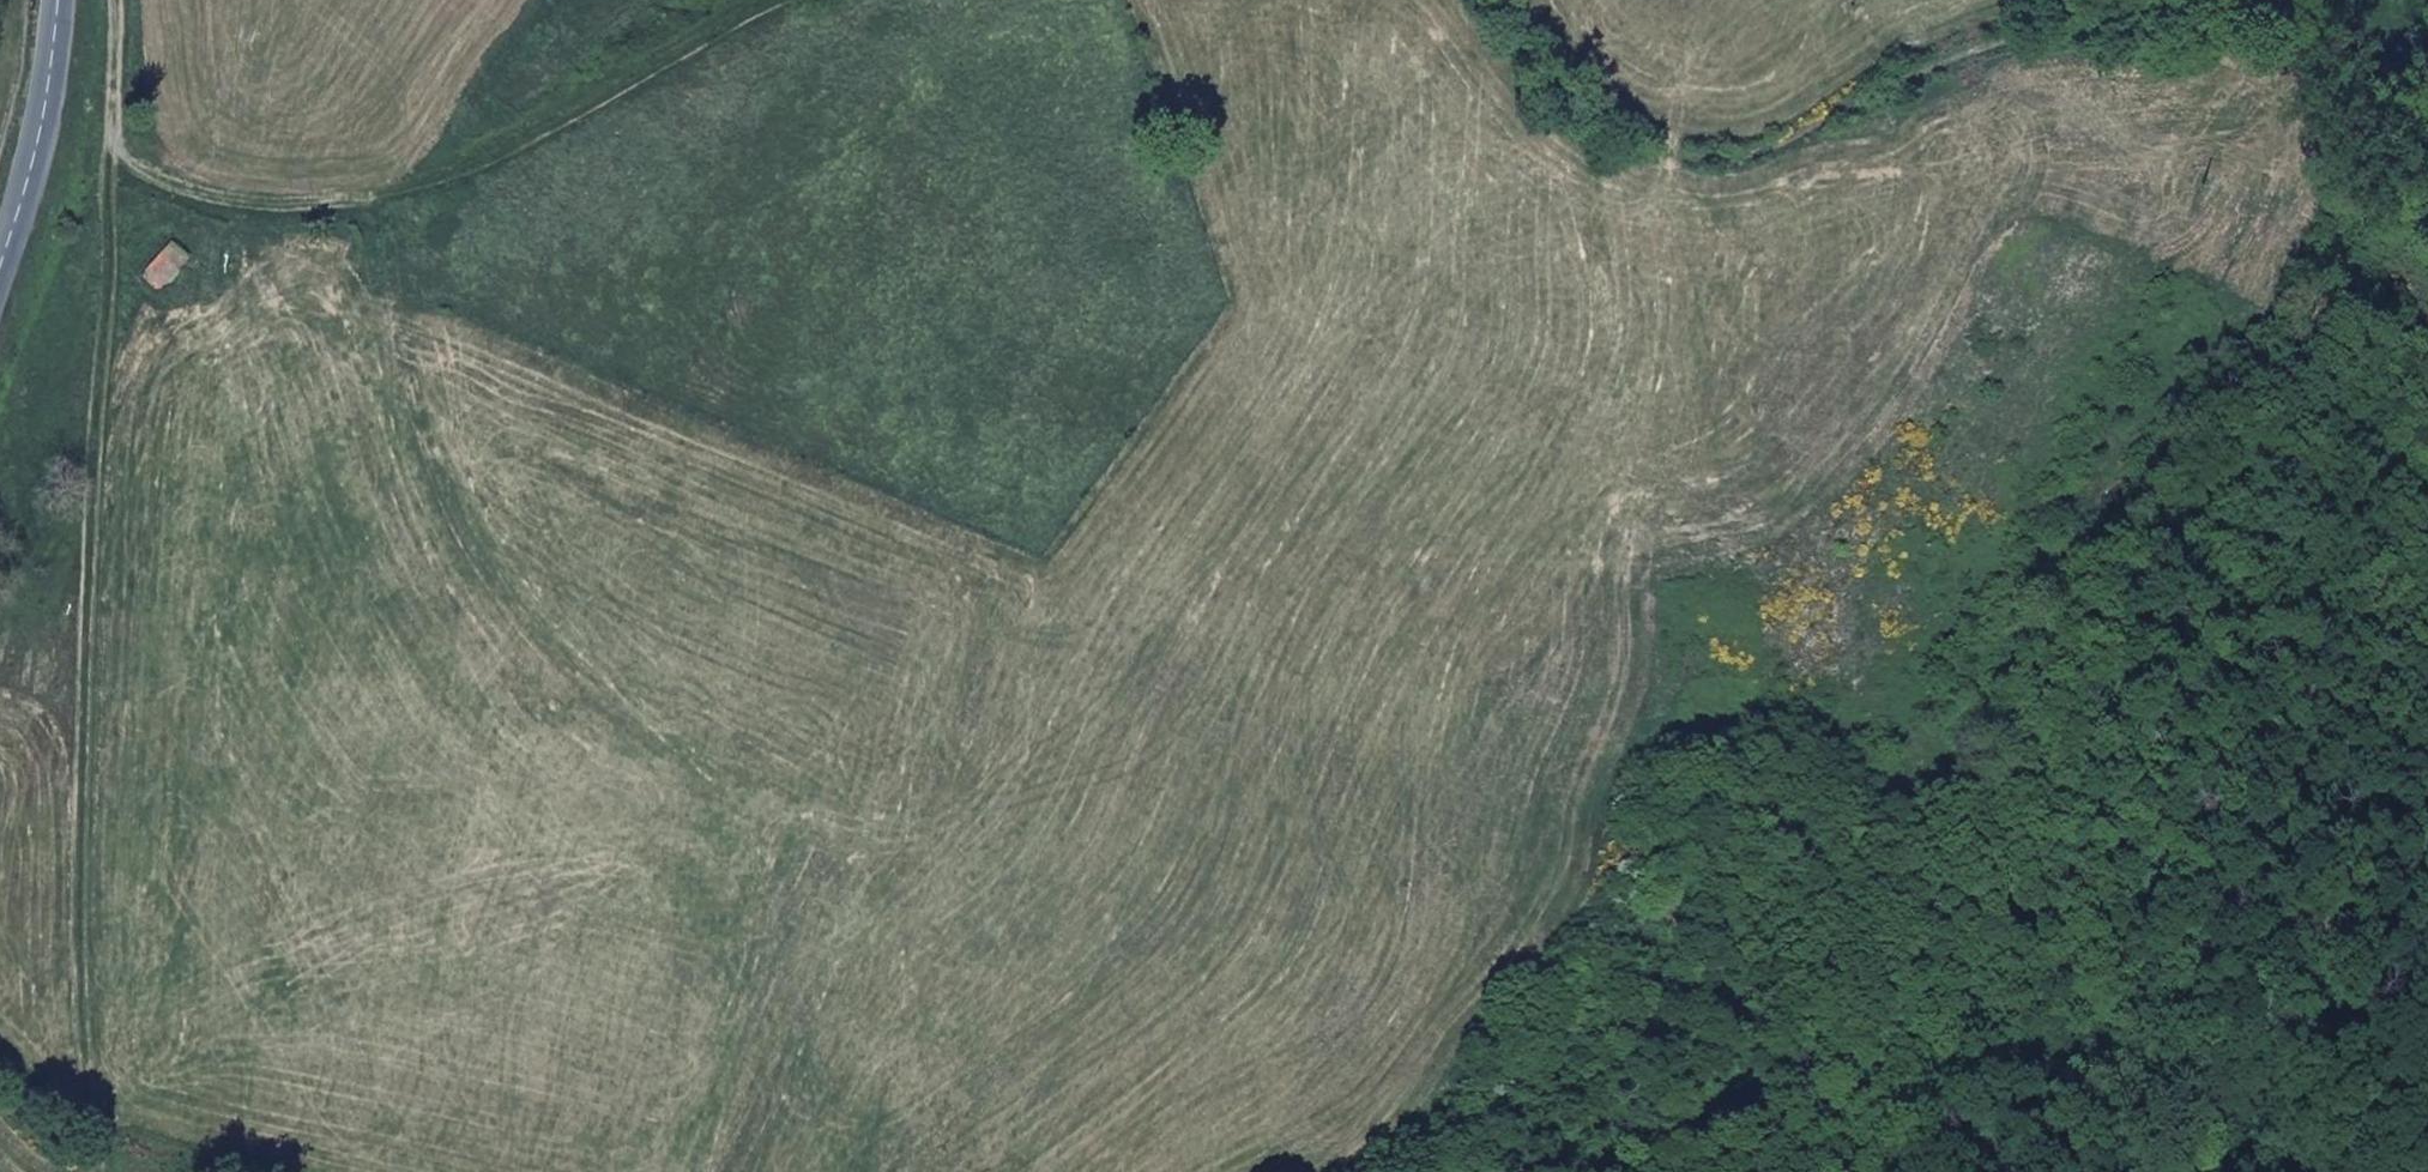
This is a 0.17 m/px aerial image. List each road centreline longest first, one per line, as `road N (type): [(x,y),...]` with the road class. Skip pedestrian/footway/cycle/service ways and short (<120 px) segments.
road 1 (track): [(1516,0),(1585,95),(1665,147),(1730,158),(1789,139),(1914,64),(2072,18),(2182,7),(2281,16),(2386,112),(2427,117)]
road 2 (track): [(115,0),(112,131),(132,160),(203,193),(293,203),(387,199),(536,137),(754,0)]
road 3 (secondary): [(0,272),(39,143),(61,0)]

